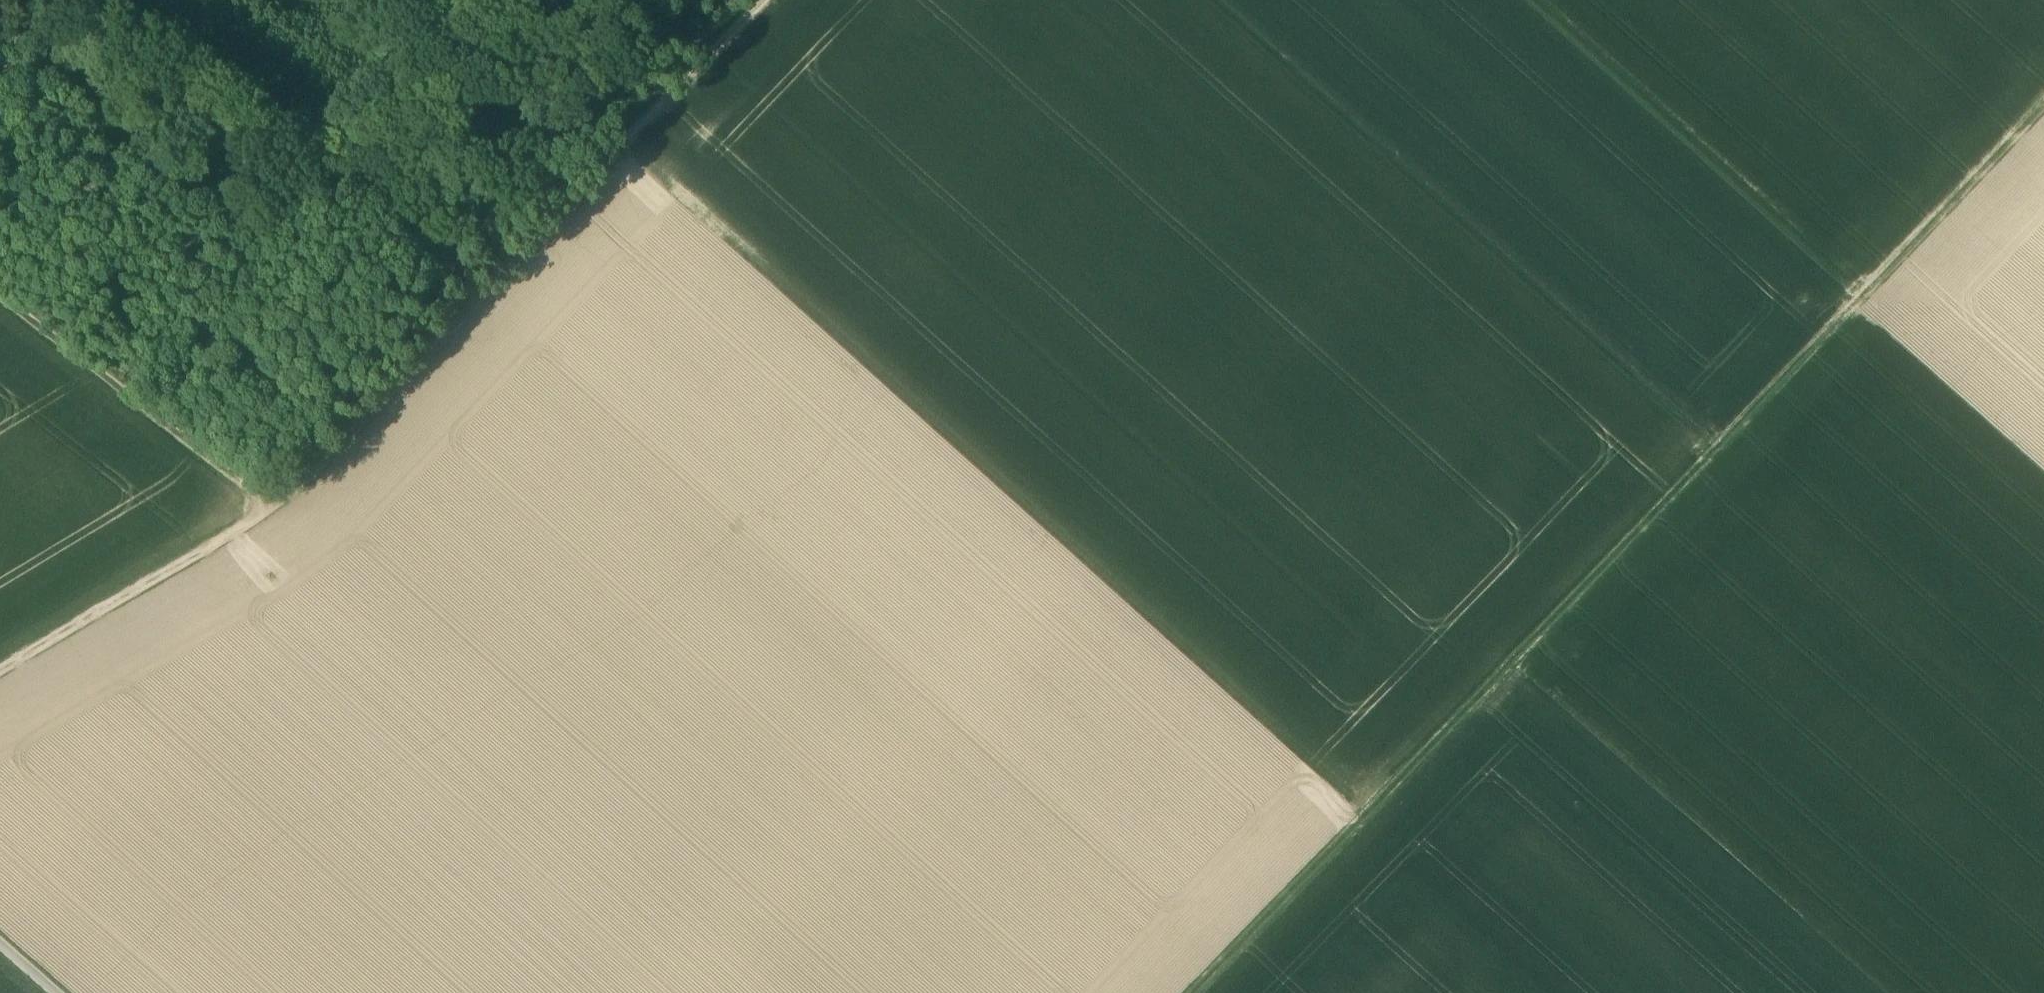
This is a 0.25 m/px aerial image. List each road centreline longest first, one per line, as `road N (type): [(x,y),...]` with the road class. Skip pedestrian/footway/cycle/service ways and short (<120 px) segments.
road 1 (track): [(1193,992),(2043,103)]
road 2 (track): [(762,0),(273,505)]
road 3 (track): [(273,505),(0,301)]
road 4 (track): [(0,672),(273,505)]

